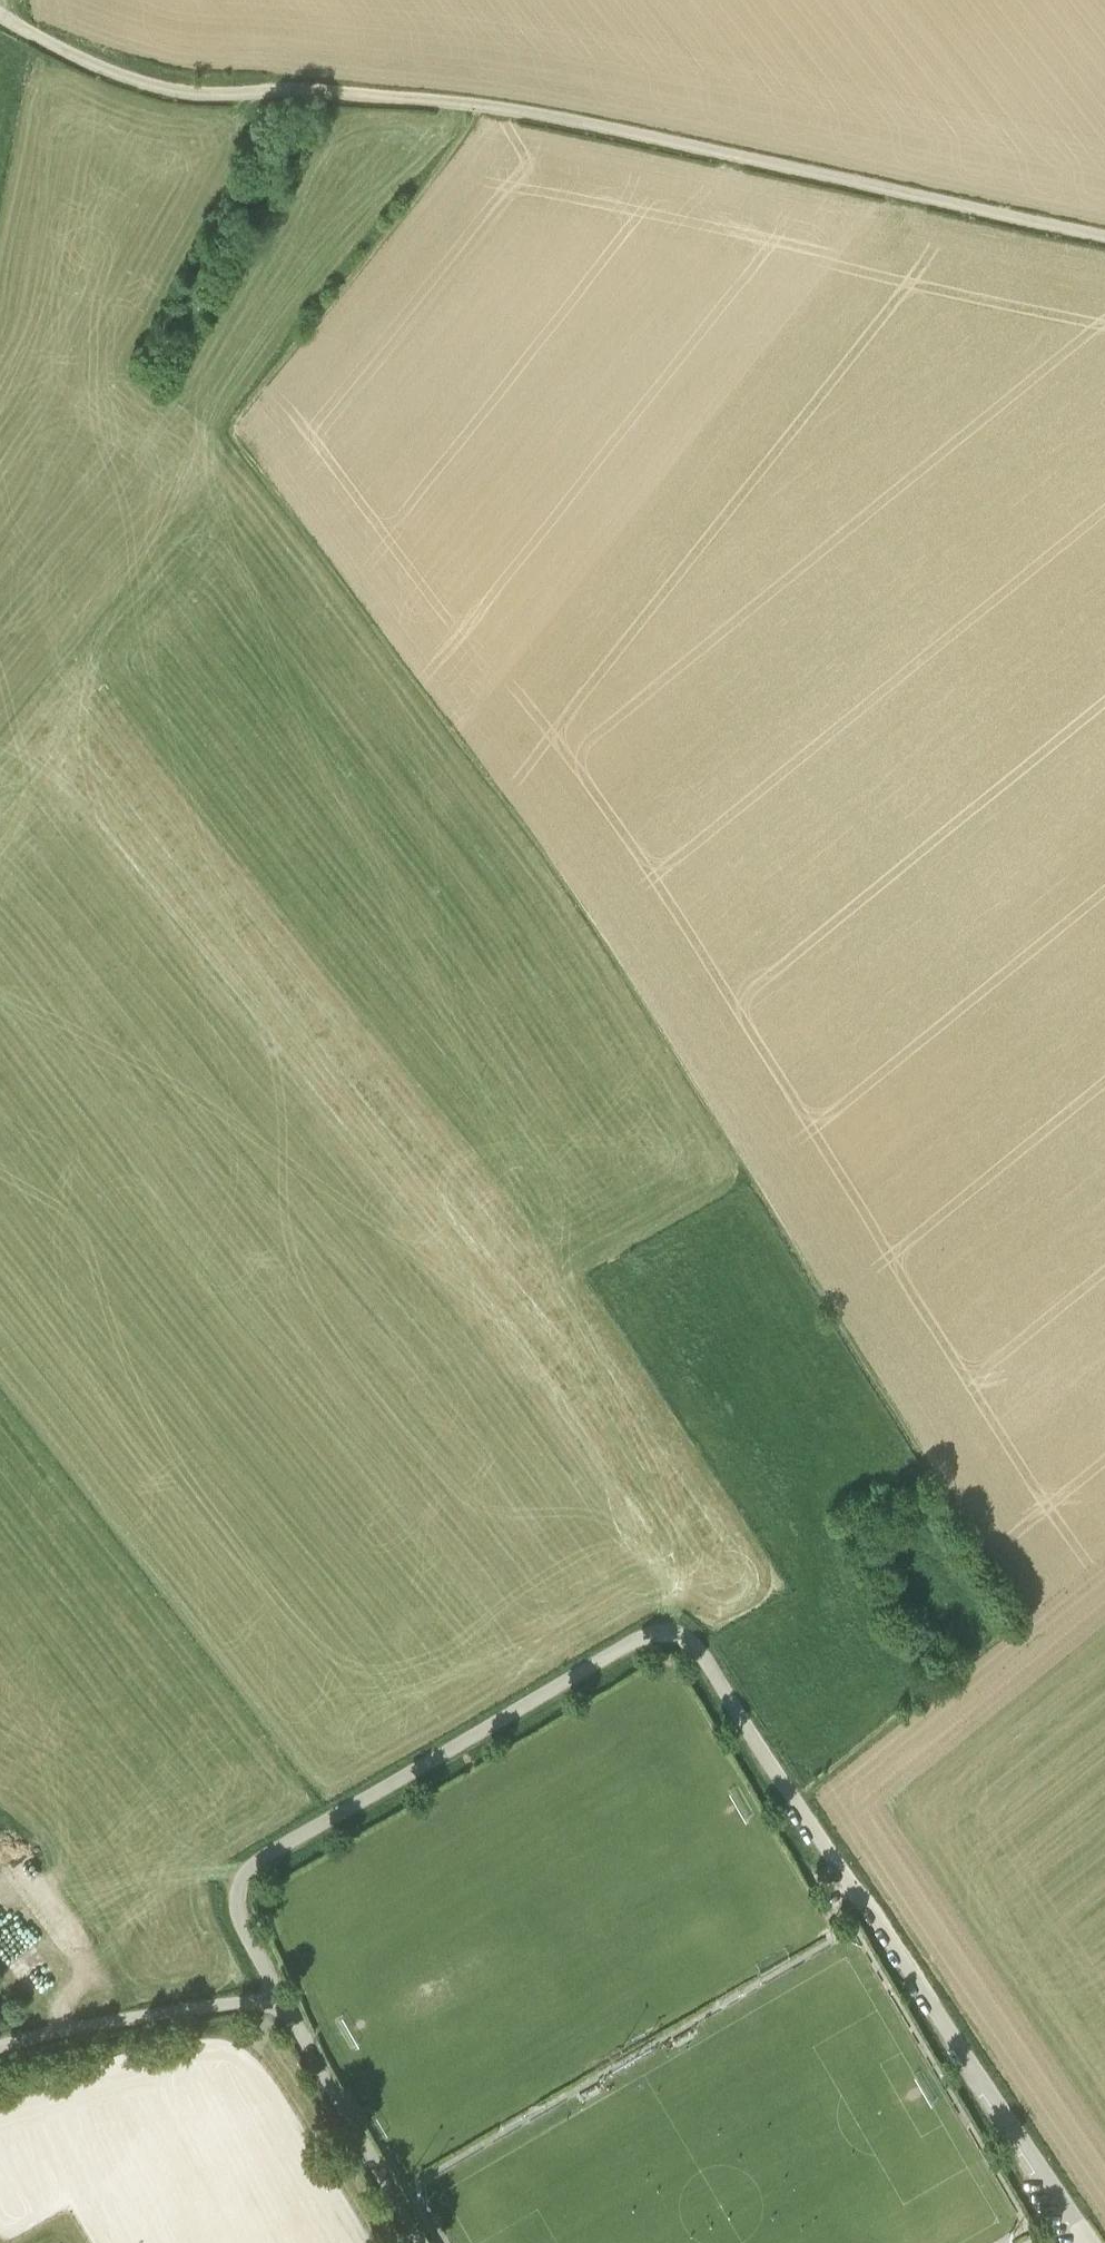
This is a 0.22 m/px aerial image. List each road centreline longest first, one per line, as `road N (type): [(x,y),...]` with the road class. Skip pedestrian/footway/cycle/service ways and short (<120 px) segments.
road 1 (unclassified): [(1069,2218),(704,1657),(669,1635),(635,1640),(249,1871),(238,1914),(277,1994)]
road 2 (track): [(1104,235),(484,104)]
road 3 (track): [(484,104),(175,91),(73,55),(0,11)]
road 4 (unclassified): [(421,2242),(277,1994)]
road 5 (unclassified): [(277,1994),(0,2044)]

